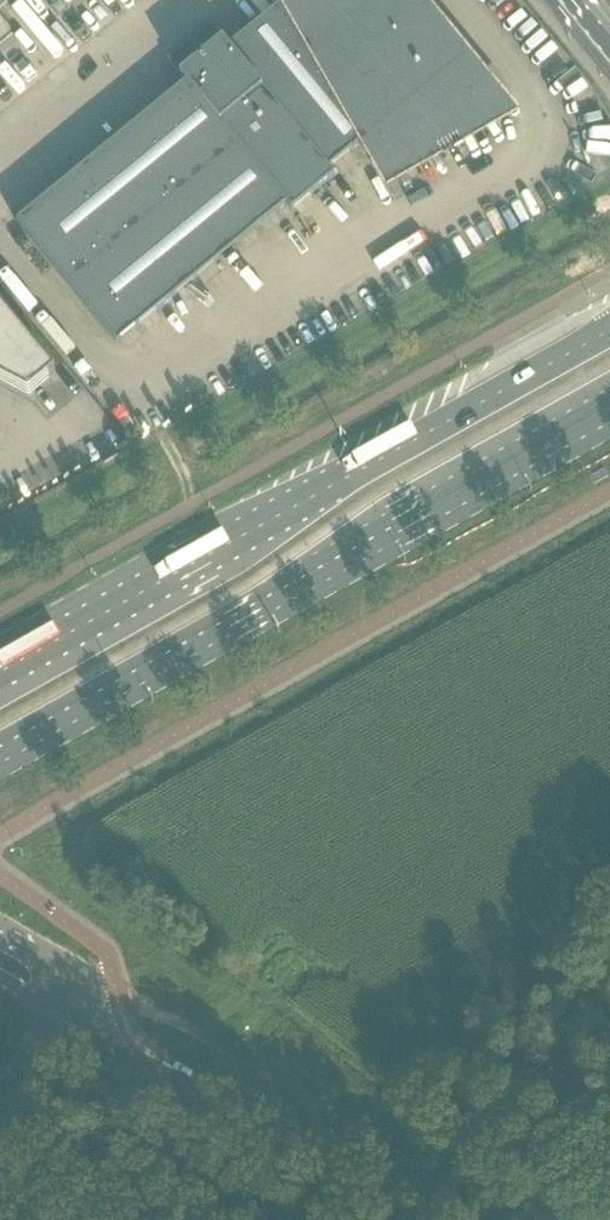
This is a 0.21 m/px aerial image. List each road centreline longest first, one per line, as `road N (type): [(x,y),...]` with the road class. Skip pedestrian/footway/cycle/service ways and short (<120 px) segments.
road 1 (secondary): [(0,764),(609,419)]
road 2 (secondary): [(609,333),(0,672)]
road 3 (unclassified): [(440,1219),(64,1006)]

